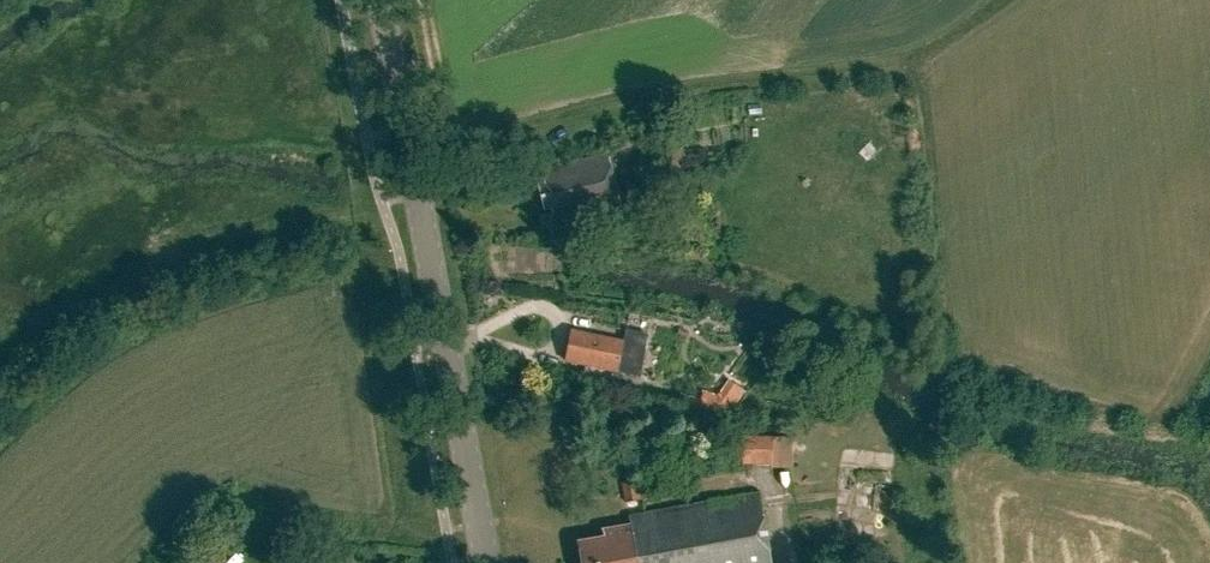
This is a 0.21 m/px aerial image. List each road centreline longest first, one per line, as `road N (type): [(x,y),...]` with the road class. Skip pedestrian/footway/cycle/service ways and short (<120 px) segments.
road 1 (secondary): [(488,562),(382,0)]
road 2 (track): [(383,204),(419,191),(451,154),(426,0)]

